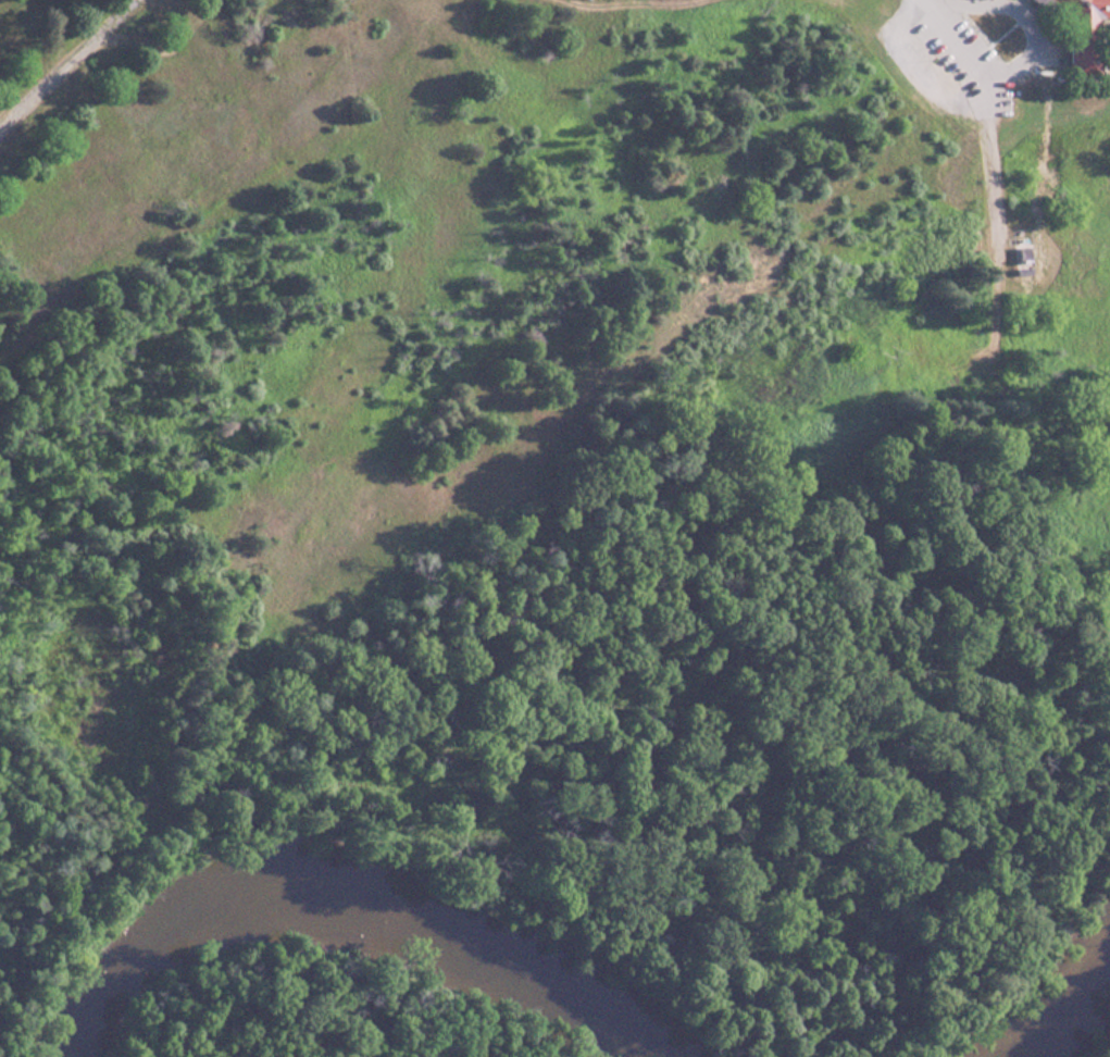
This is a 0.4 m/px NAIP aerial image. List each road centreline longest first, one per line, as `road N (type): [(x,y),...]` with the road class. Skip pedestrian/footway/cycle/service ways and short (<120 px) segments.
road 1 (residential): [(996,201),(983,78),(927,0)]
road 2 (residential): [(0,121),(130,0)]

